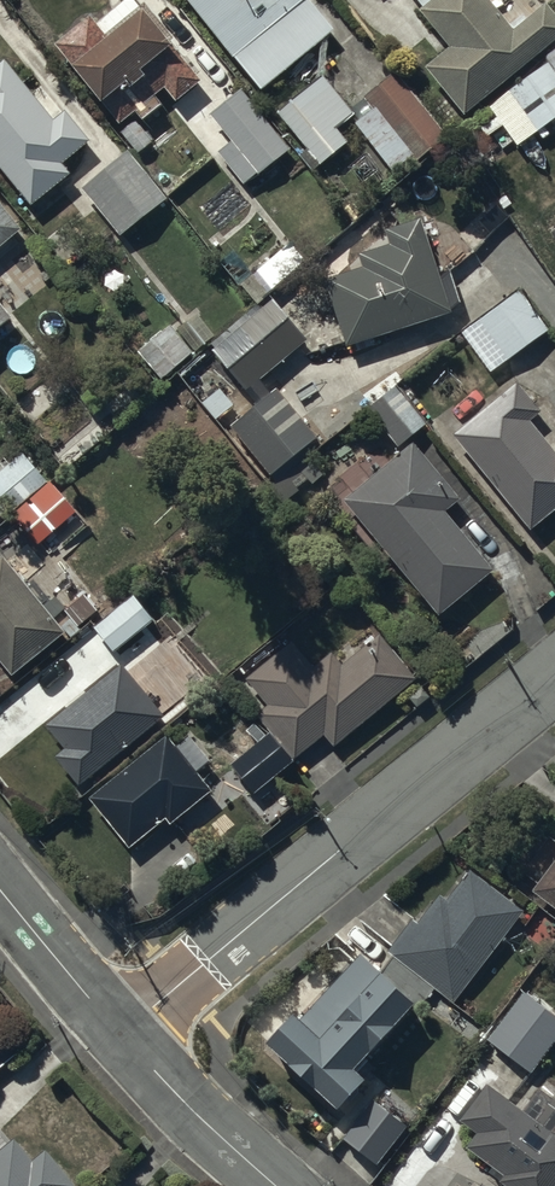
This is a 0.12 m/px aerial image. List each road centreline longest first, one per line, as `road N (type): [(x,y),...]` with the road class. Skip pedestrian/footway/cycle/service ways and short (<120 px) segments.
road 1 (residential): [(121,1032),(554,679)]
road 2 (residential): [(277,1185),(121,1032)]
road 3 (residential): [(121,1032),(0,885)]

